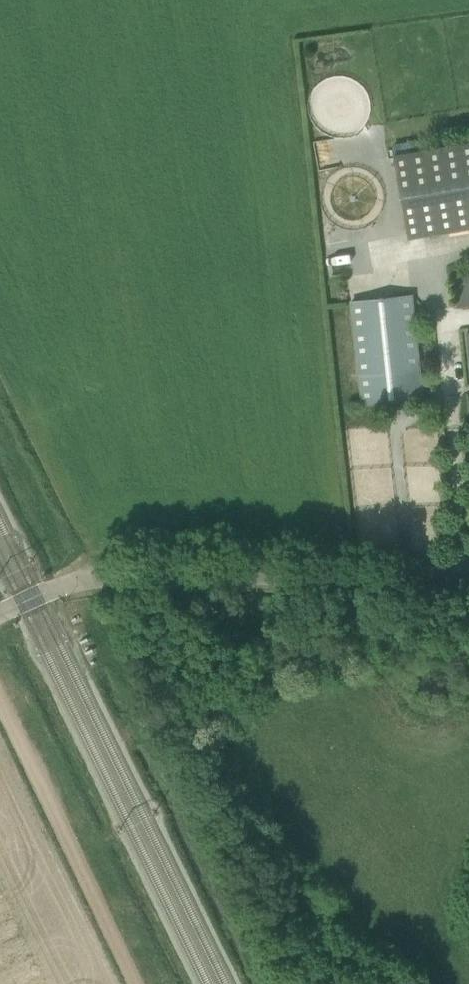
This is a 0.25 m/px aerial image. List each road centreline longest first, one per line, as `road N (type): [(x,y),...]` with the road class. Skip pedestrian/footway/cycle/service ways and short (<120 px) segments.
road 1 (unclassified): [(468,574),(83,582),(0,613)]
road 2 (track): [(135,983),(0,690)]

